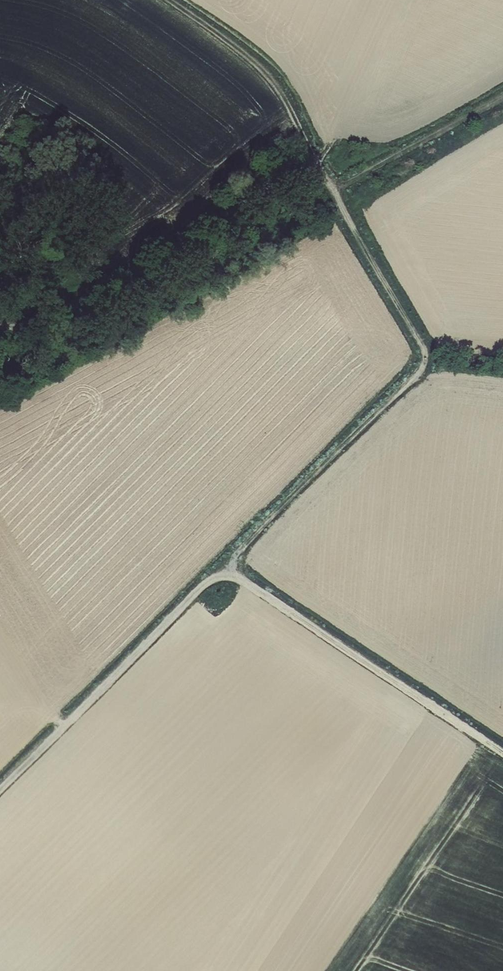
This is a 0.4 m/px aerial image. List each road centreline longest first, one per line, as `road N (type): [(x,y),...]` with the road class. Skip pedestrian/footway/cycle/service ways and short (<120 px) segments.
road 1 (track): [(156,0),(268,80),(424,357),(0,788)]
road 2 (track): [(222,564),(502,750)]
road 3 (track): [(502,97),(330,190)]

